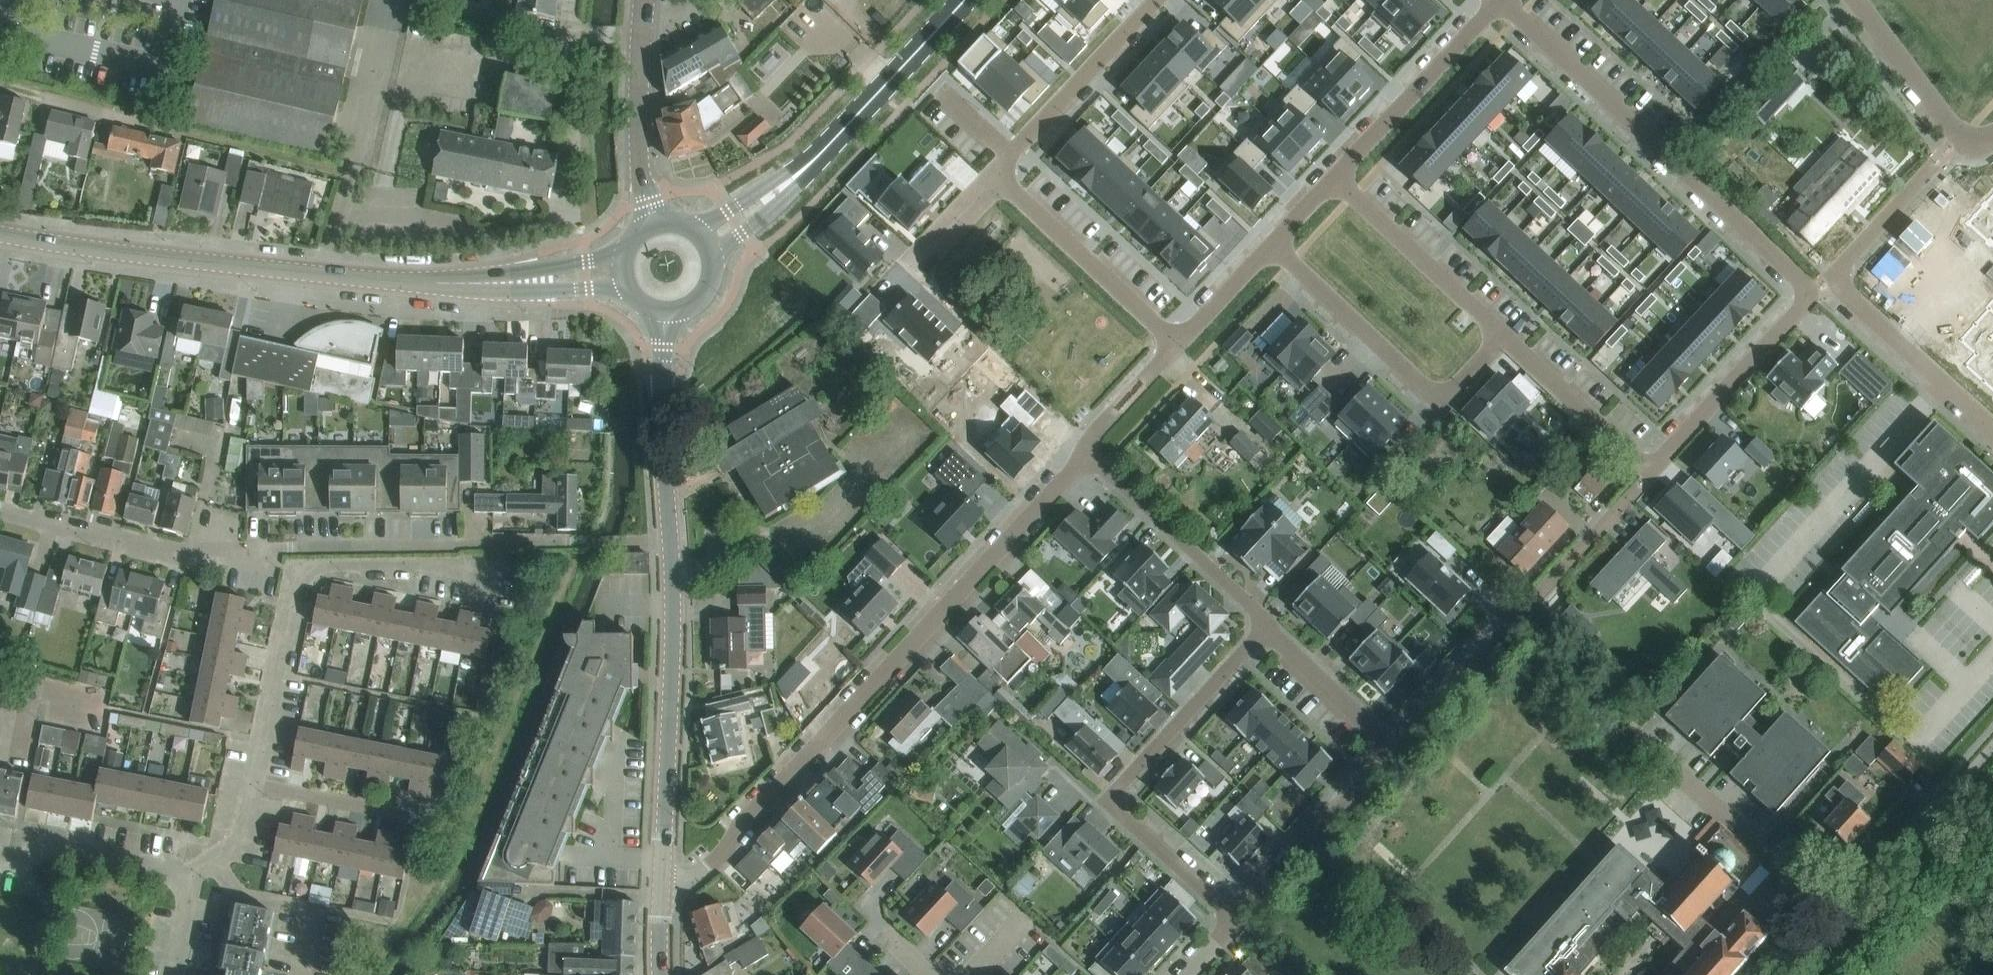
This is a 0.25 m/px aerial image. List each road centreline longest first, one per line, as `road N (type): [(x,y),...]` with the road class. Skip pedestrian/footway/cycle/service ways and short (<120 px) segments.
road 1 (residential): [(1503,334),(1651,471),(1815,294),(1502,0)]
road 2 (residential): [(0,510),(188,556),(671,540)]
road 3 (residential): [(662,887),(683,885),(726,852),(747,818),(1087,452)]
road 4 (residential): [(323,274),(353,179),(0,85)]
road 5 (residential): [(253,785),(303,571),(418,565),(503,578)]
road 6 (residential): [(1264,629),(1116,798),(1118,811),(1235,920)]
road 7 (residential): [(1992,428),(1832,277),(1935,164)]
road 8 (tertiary): [(662,887),(671,540)]
road 9 (residential): [(1394,747),(1630,495)]
road 10 (tertiary): [(323,274),(0,233)]
road 11 (residential): [(1503,334),(1450,391),(1428,393),(1273,244)]
road 12 (residential): [(1631,730),(1842,916)]
road 13 (tertiary): [(967,0),(788,181)]
road 14 (residential): [(1264,629),(1258,612),(1087,452)]
road 15 (residential): [(1179,343),(999,173)]
road 16 (residential): [(1334,178),(1501,0)]
road 17 (residential): [(1235,920),(1394,747)]
road 18 (residential): [(1334,178),(1503,334)]
road 19 (tertiary): [(671,540),(663,312)]
road 20 (tertiary): [(652,224),(640,125),(645,0)]
road 21 (residential): [(1842,916),(1992,749)]
road 22 (residential): [(1014,156),(1161,0)]
road 23 (residential): [(1858,0),(1960,138),(1979,143),(1992,135)]
road 24 (residential): [(193,876),(47,848),(20,862),(0,858)]
road 25 (residential): [(441,823),(253,785)]
road 26 (residential): [(1264,629),(1394,747)]
road 27 (tertiary): [(492,282),(323,274)]
road 28 (tertiary): [(626,249),(492,282)]
road 29 (residential): [(1179,343),(1273,244)]
road 30 (tertiary): [(492,282),(626,285)]
road 31 (residential): [(912,266),(999,173)]

